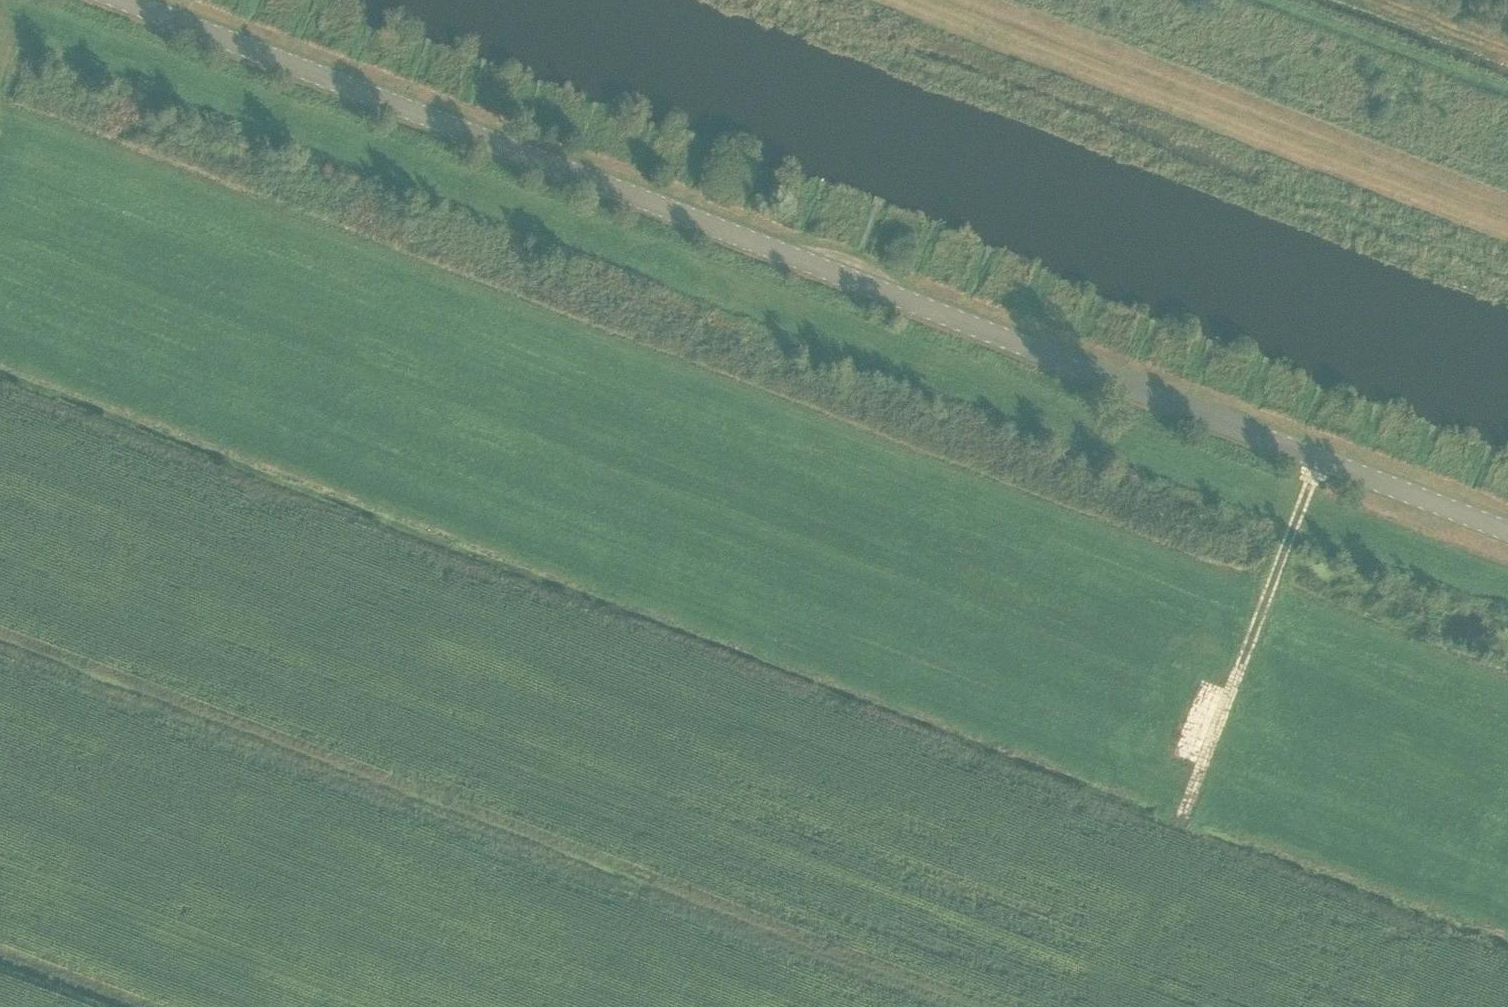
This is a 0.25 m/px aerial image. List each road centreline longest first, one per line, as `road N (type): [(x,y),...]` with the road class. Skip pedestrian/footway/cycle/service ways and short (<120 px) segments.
road 1 (tertiary): [(1507,530),(126,0)]

